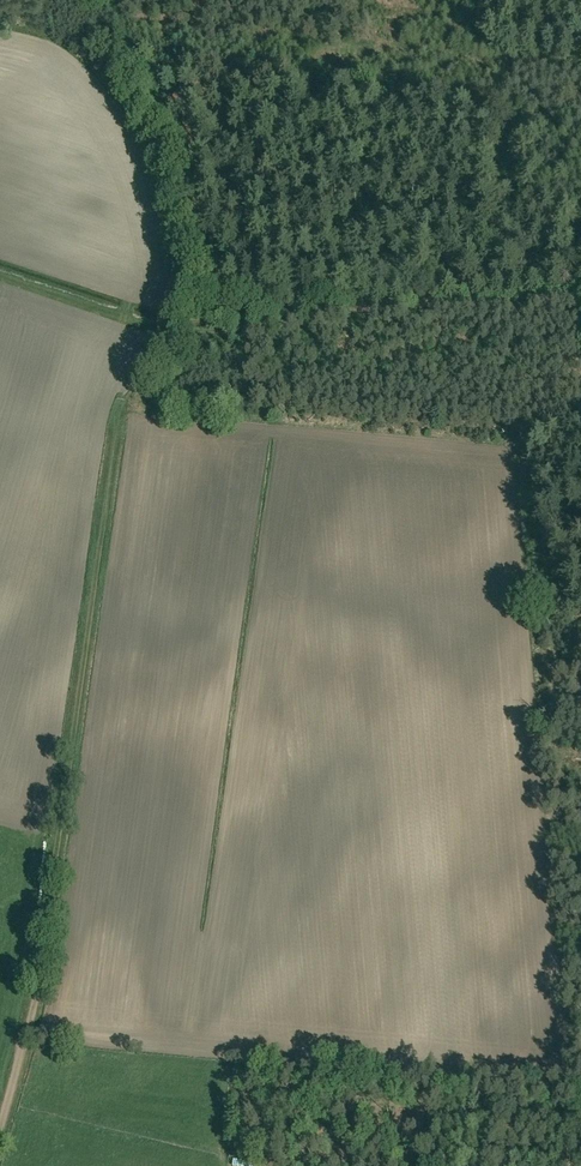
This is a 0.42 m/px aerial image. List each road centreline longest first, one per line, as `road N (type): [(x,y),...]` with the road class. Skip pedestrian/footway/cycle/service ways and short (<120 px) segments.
road 1 (track): [(126,402),(33,1020),(0,1136)]
road 2 (track): [(580,319),(162,342)]

